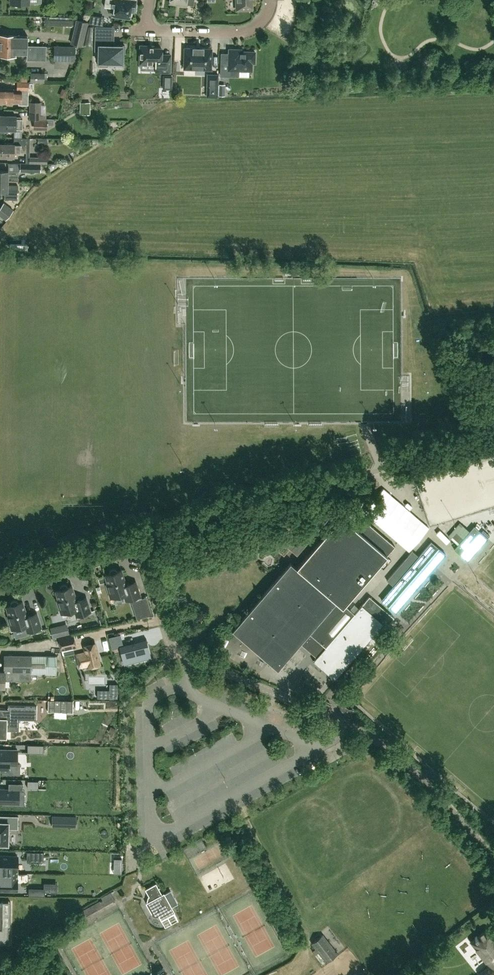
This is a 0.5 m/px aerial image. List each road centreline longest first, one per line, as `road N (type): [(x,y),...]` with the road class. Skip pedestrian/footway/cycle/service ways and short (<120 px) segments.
road 1 (residential): [(493,859),(380,745),(320,710),(175,650),(144,542)]
road 2 (residential): [(270,0),(265,20),(238,34),(159,31),(149,20),(150,0)]
road 3 (residential): [(0,579),(144,542)]

